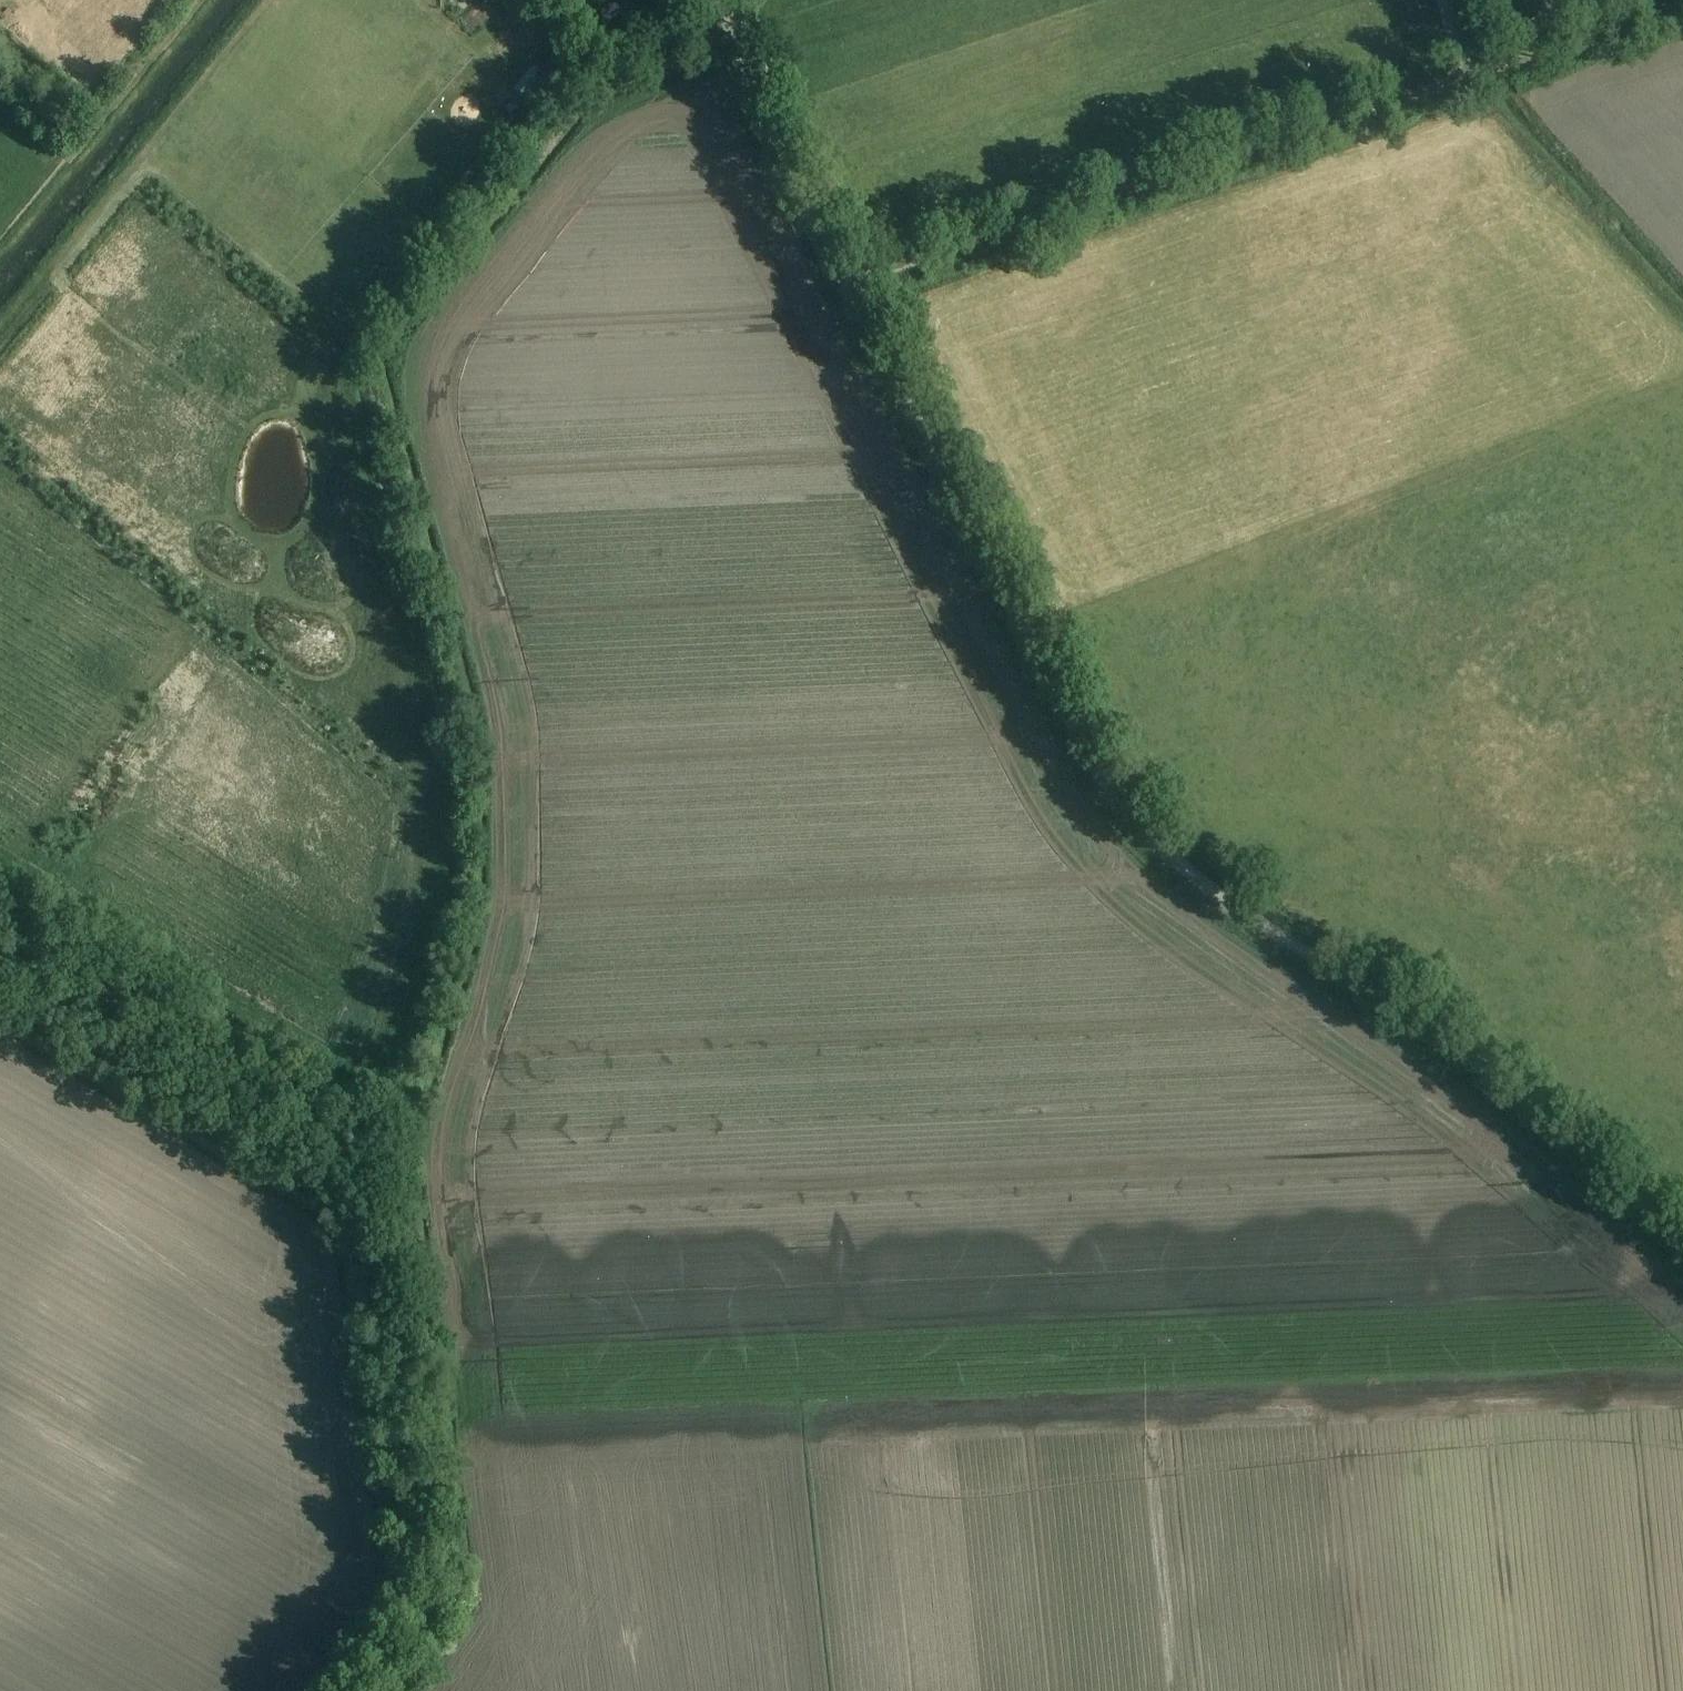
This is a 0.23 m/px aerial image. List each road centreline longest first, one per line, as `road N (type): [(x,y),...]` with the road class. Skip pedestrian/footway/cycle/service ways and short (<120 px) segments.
road 1 (unclassified): [(1682,1243),(1447,1040),(1224,898),(1144,826),(1089,754),(752,92),(720,0)]
road 2 (track): [(856,287),(1682,3)]

